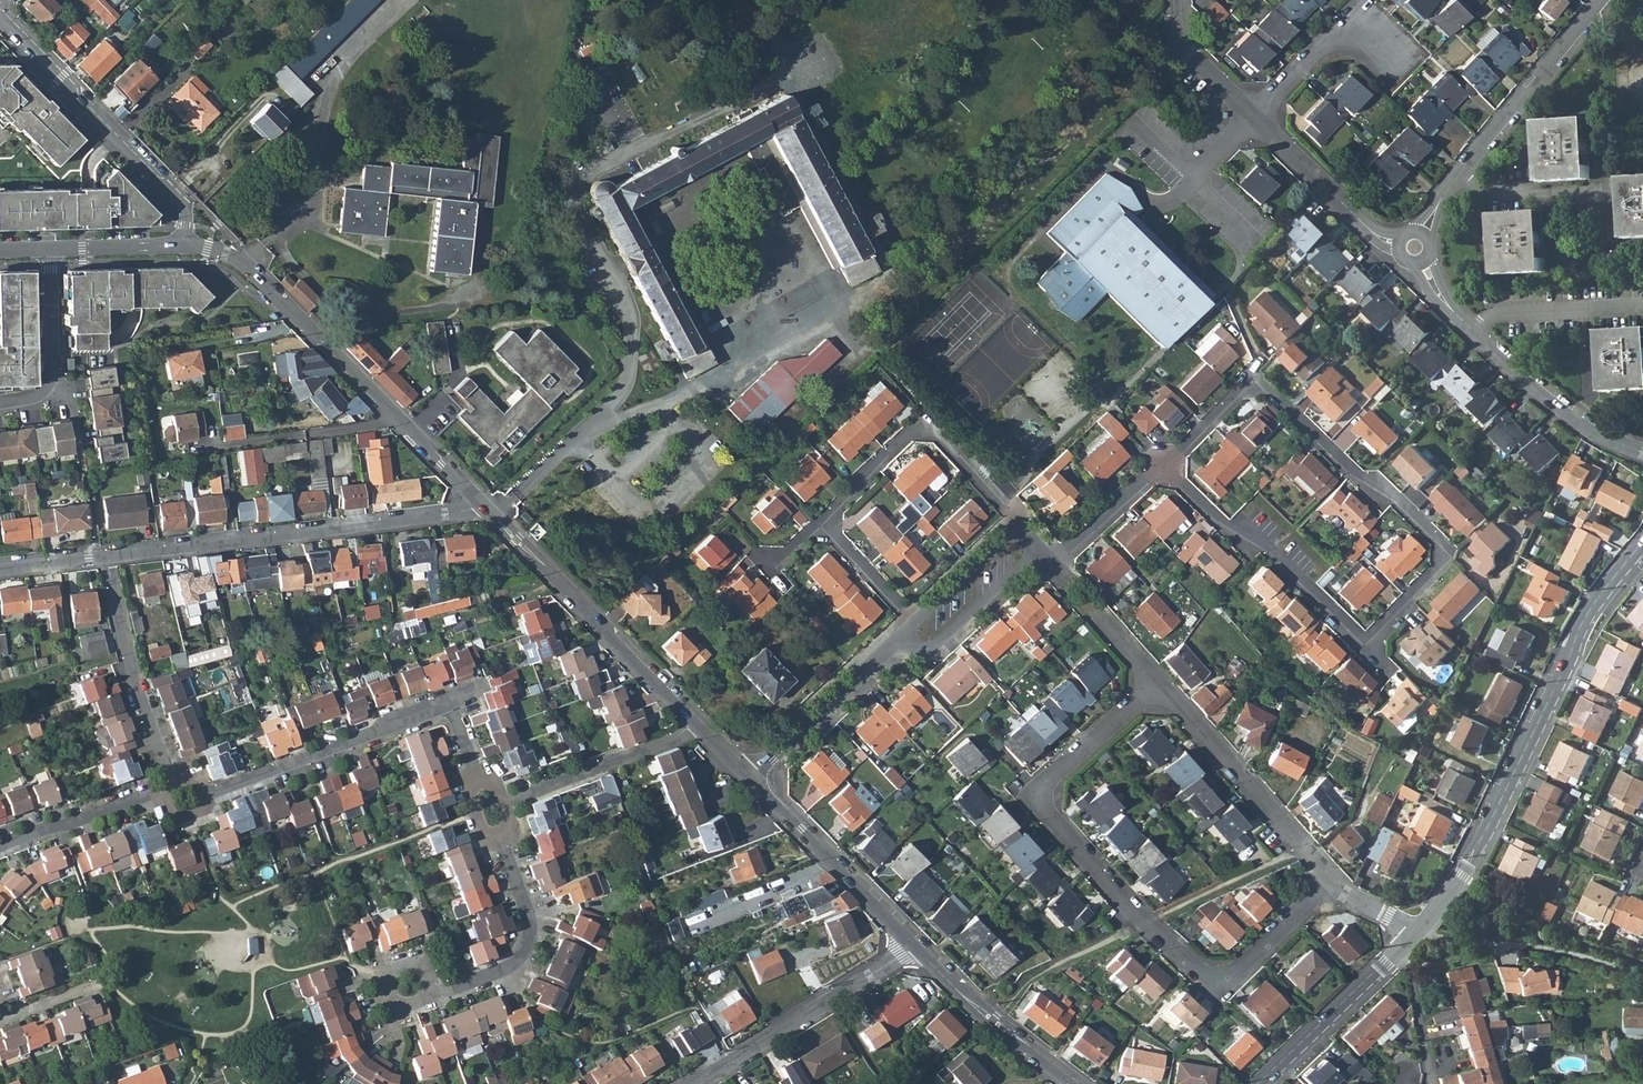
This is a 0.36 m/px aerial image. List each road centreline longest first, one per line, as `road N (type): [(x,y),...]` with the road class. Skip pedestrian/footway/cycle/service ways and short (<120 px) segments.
road 1 (residential): [(1158,686),(1054,772),(1043,796),(1057,825),(1208,982),(1228,981),(1332,879)]
road 2 (residential): [(1162,460),(1252,372),(1350,469),(1394,495),(1441,550),(1436,567),(1362,643)]
road 3 (tertiary): [(1642,543),(1589,612),(1481,839),(1413,935)]
road 4 (tertiary): [(188,246),(242,261),(480,499)]
road 5 (residential): [(102,556),(447,513),(480,499)]
road 6 (residential): [(213,792),(449,703),(474,769)]
road 7 (tertiary): [(480,499),(696,723)]
road 8 (tertiary): [(0,15),(185,203),(188,246)]
road 9 (residential): [(822,523),(930,422),(1019,532)]
road 10 (residential): [(1362,643),(1278,545),(1223,520),(1162,460)]
road 11 (residential): [(502,841),(532,924),(518,959),(410,1004),(401,979)]
road 12 (residential): [(688,1083),(913,946)]
road 13 (residential): [(1158,686),(1332,879)]
road 14 (residential): [(102,556),(123,660),(172,788)]
road 15 (tertiary): [(754,778),(913,946)]
road 16 (residential): [(1459,176),(1607,0)]
road 17 (tertiary): [(913,946),(993,1021),(1079,1083)]
road 18 (residential): [(1475,331),(1579,422),(1642,452)]
road 19 (residential): [(696,723),(674,738),(505,800)]
road 20 (residential): [(754,778),(903,640)]
road 21 (tertiary): [(1404,945),(1257,1083)]
road 22 (residential): [(1251,116),(1359,220),(1398,243)]
road 23 (residential): [(0,402),(40,394),(52,378),(51,250)]
road 24 (residential): [(1251,116),(1332,36),(1355,35),(1397,58)]
road 25 (residential): [(172,788),(0,843)]
road 26 (residential): [(1038,553),(1051,566),(1162,460)]
road 27 (residential): [(1475,331),(1500,315),(1642,308)]
road 28 (residential): [(903,640),(935,645),(1038,553)]
road 29 (residential): [(1459,176),(1500,201),(1608,193)]
road 30 (residential): [(1176,0),(1179,36),(1251,116)]
road 31 (residential): [(1404,945),(1434,1083)]
road 32 (residential): [(1019,532),(914,624)]
road 33 (tertiary): [(51,250),(188,246)]
road 34 (residential): [(914,624),(822,523)]
road 35 (residential): [(1251,116),(1153,202)]

